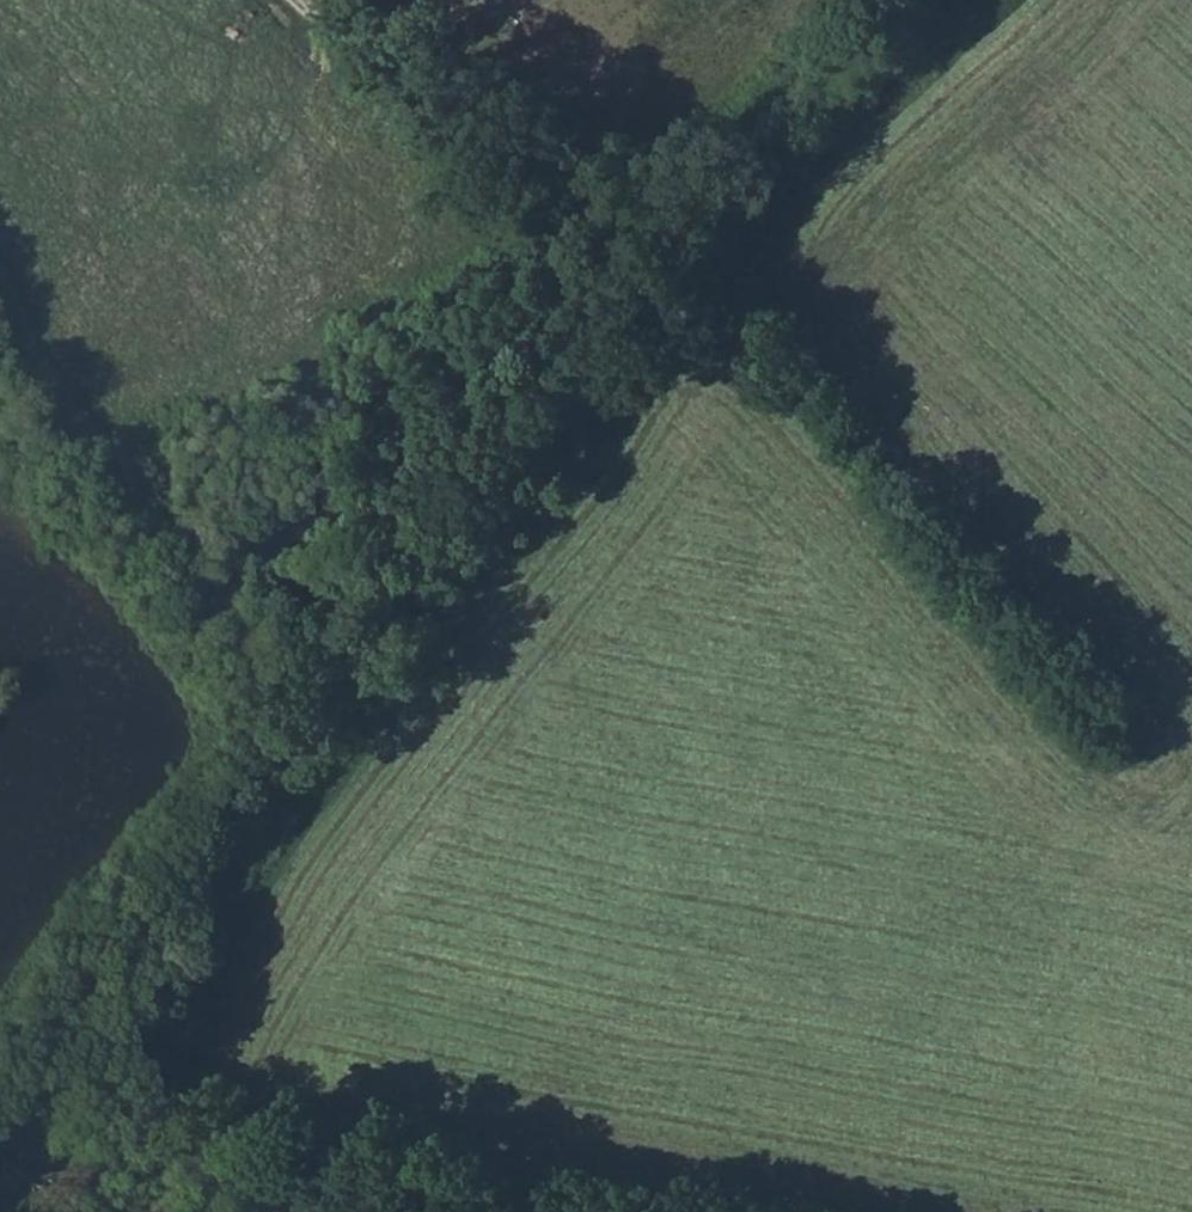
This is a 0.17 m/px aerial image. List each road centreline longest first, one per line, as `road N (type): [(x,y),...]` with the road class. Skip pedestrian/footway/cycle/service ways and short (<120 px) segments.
road 1 (track): [(291,0),(318,30),(408,64),(691,244),(919,0)]

